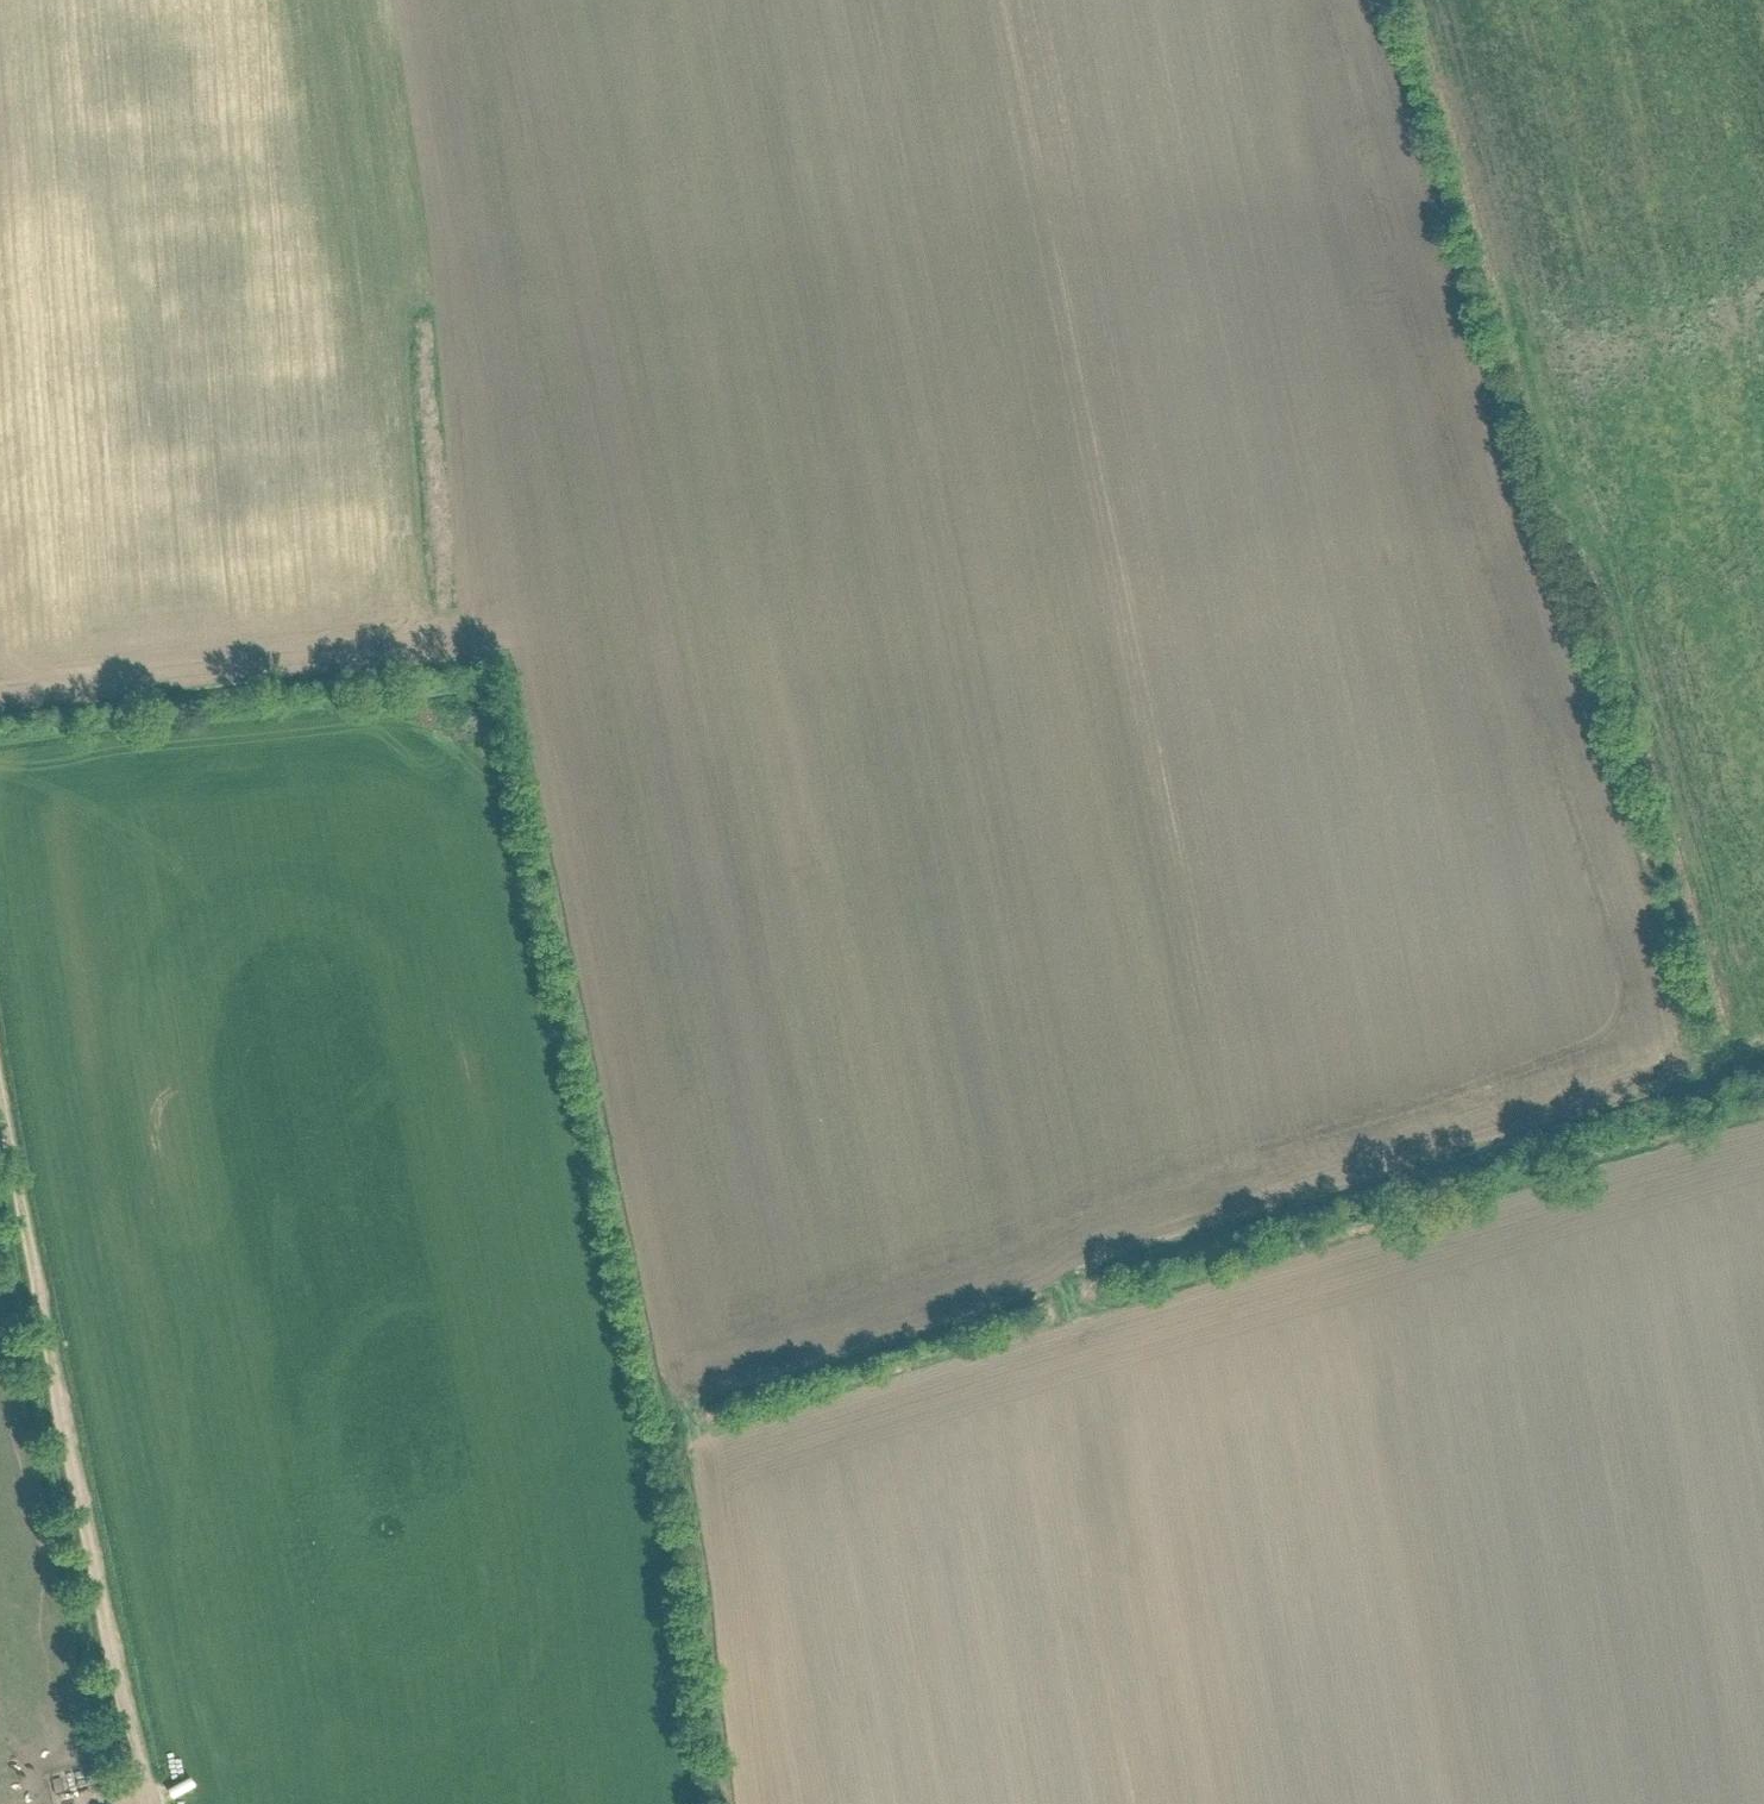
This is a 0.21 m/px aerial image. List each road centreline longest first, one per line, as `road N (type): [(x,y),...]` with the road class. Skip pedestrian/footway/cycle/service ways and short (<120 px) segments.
road 1 (track): [(0,1103),(74,1476),(151,1803)]

